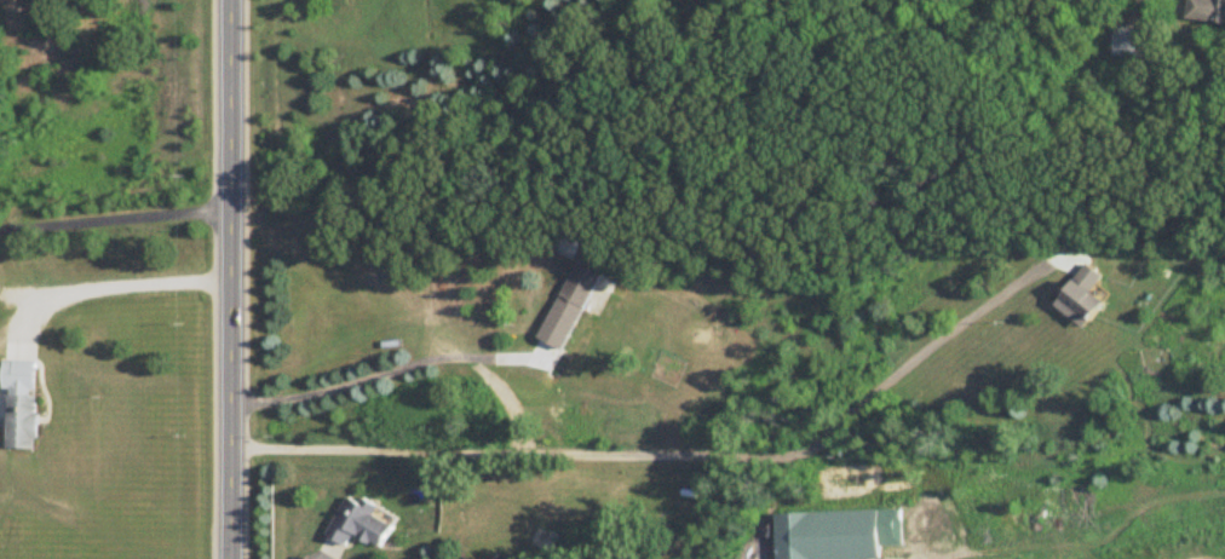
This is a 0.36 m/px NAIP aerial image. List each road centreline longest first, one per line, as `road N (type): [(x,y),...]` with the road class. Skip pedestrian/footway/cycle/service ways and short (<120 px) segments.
road 1 (tertiary): [(229,558),(229,0)]

